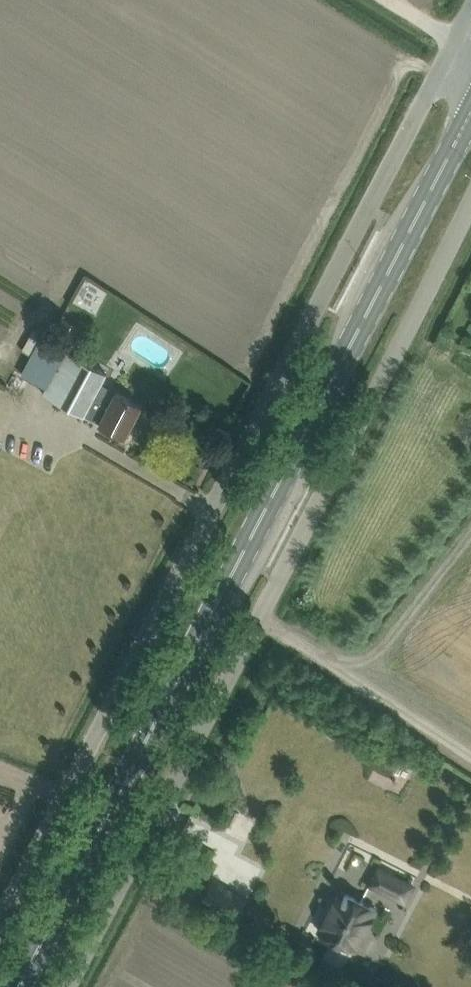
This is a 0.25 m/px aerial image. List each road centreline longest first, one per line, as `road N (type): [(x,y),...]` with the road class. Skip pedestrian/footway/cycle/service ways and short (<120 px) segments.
road 1 (unclassified): [(0,928),(449,50)]
road 2 (primary): [(19,986),(470,115)]
road 3 (unclassified): [(69,986),(379,393),(470,199)]

